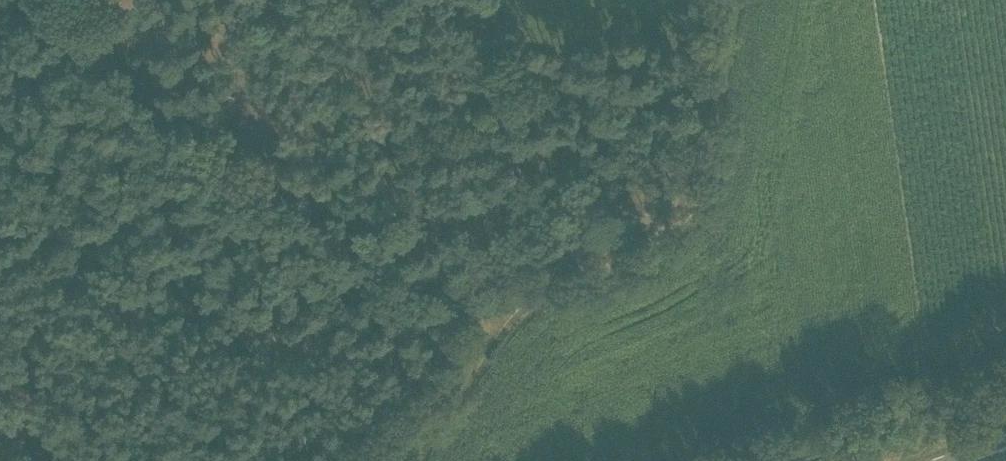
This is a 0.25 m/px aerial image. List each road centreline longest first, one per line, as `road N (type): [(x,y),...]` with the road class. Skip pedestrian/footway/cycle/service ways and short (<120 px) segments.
road 1 (track): [(732,0),(695,183),(677,213),(514,293),(480,337)]
road 2 (track): [(480,337),(387,460)]

